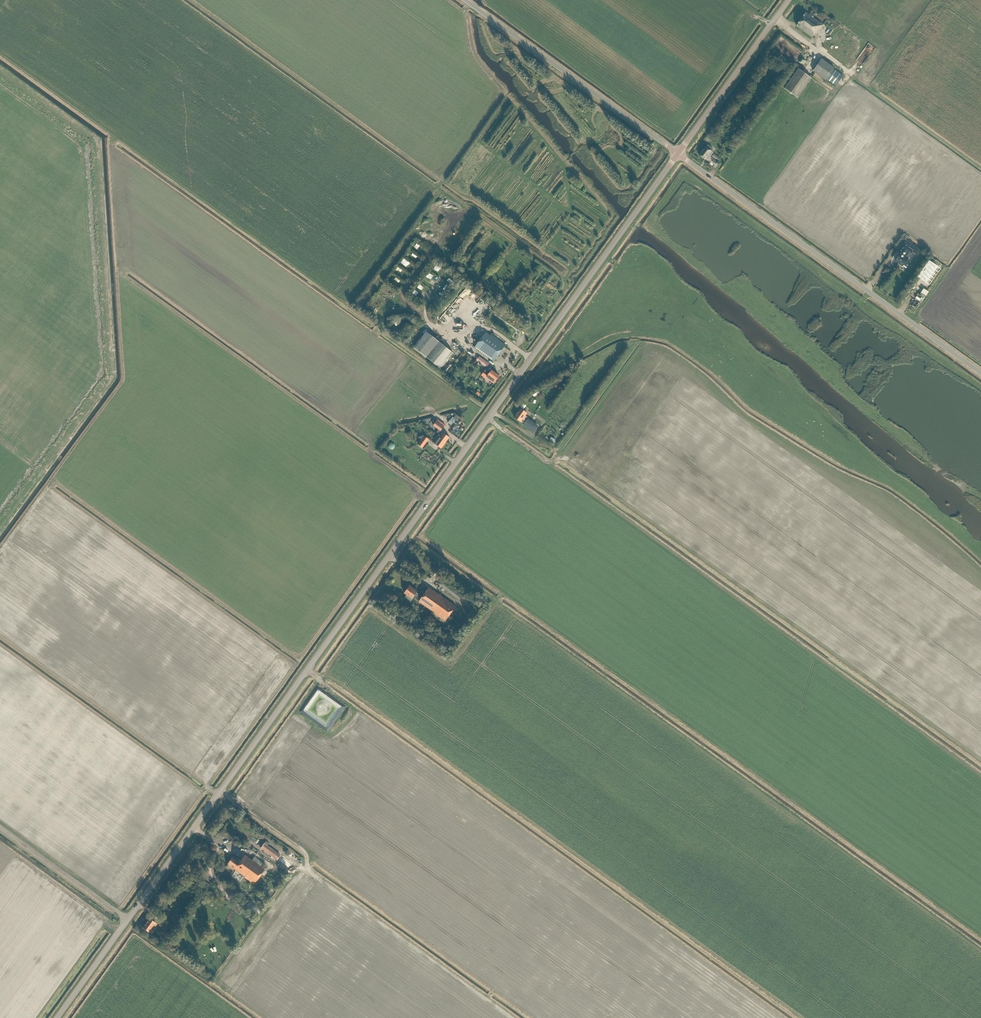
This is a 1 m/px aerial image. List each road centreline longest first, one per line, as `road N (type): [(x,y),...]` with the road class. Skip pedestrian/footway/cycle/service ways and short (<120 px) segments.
road 1 (tertiary): [(56,1017),(678,155)]
road 2 (tertiary): [(980,374),(678,155)]
road 3 (tertiary): [(678,155),(465,0)]
road 4 (tertiary): [(678,155),(790,0)]
road 5 (track): [(0,828),(127,920)]

